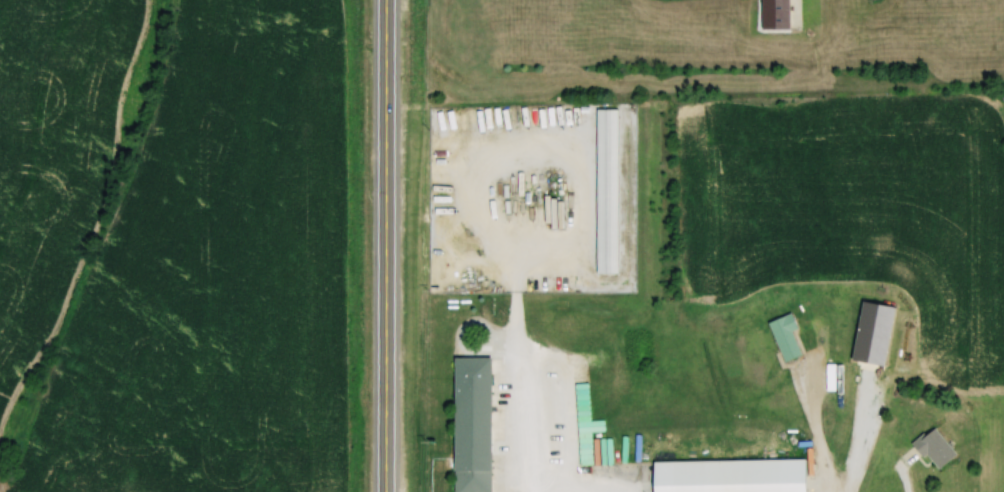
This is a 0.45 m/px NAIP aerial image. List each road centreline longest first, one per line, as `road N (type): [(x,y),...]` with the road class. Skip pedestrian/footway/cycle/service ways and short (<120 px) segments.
road 1 (secondary): [(385,100),(386,491)]

